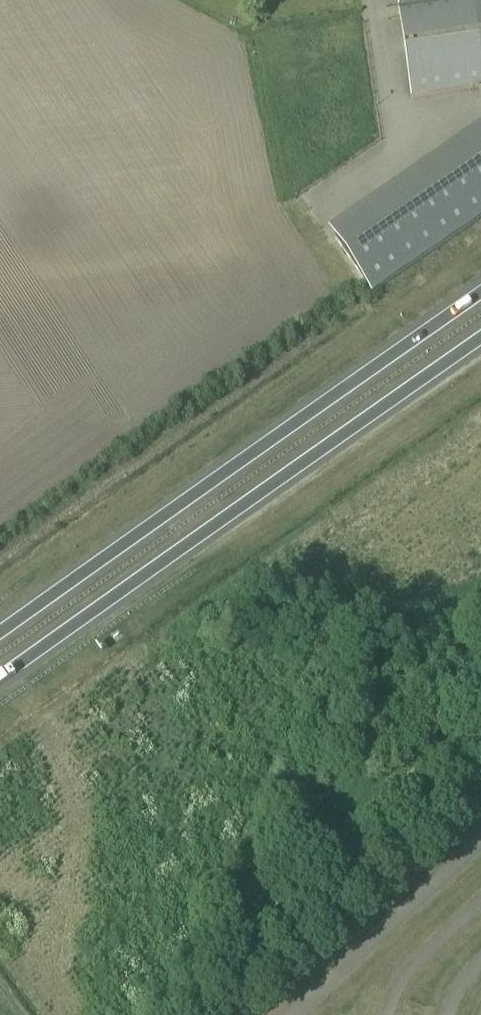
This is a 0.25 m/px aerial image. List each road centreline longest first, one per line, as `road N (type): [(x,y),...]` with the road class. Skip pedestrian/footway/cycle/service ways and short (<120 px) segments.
road 1 (trunk): [(0,681),(480,343)]
road 2 (trunk): [(480,296),(0,633)]

